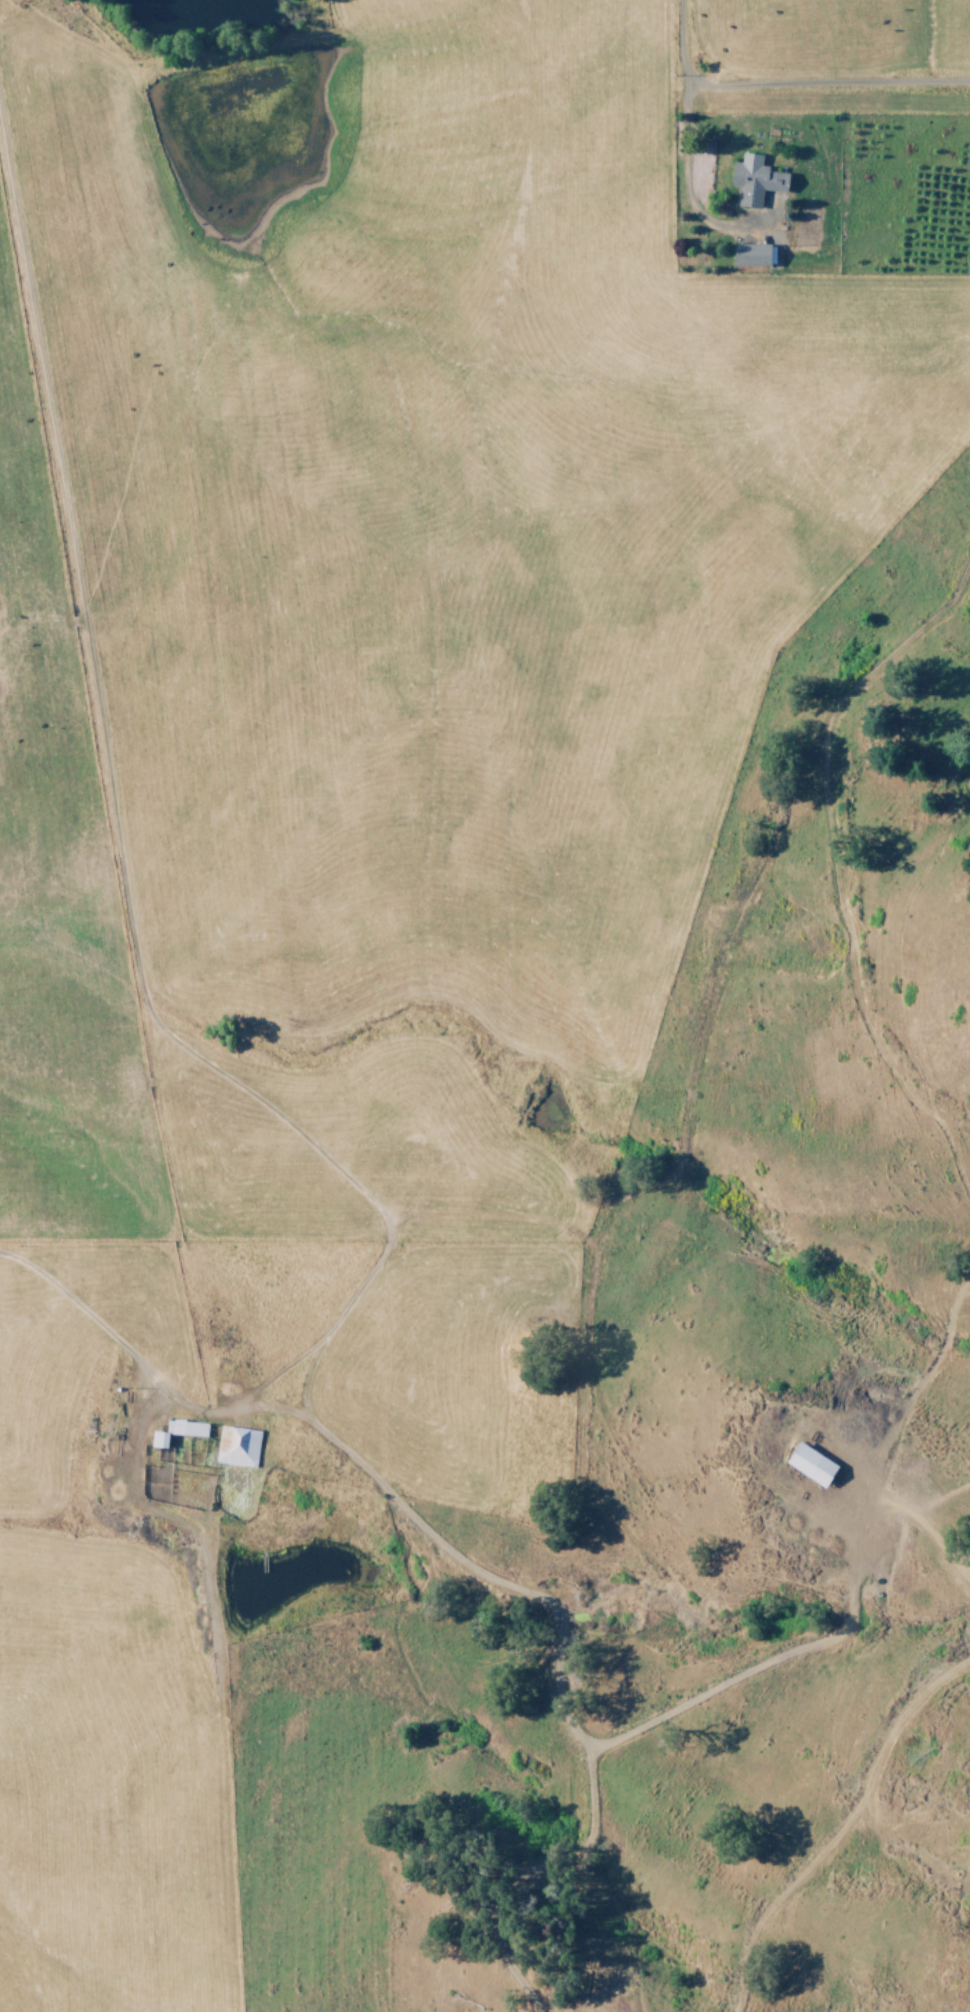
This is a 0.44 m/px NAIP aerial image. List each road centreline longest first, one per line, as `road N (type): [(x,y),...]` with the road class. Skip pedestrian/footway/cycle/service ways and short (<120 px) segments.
road 1 (residential): [(969,90),(676,88),(676,0)]

